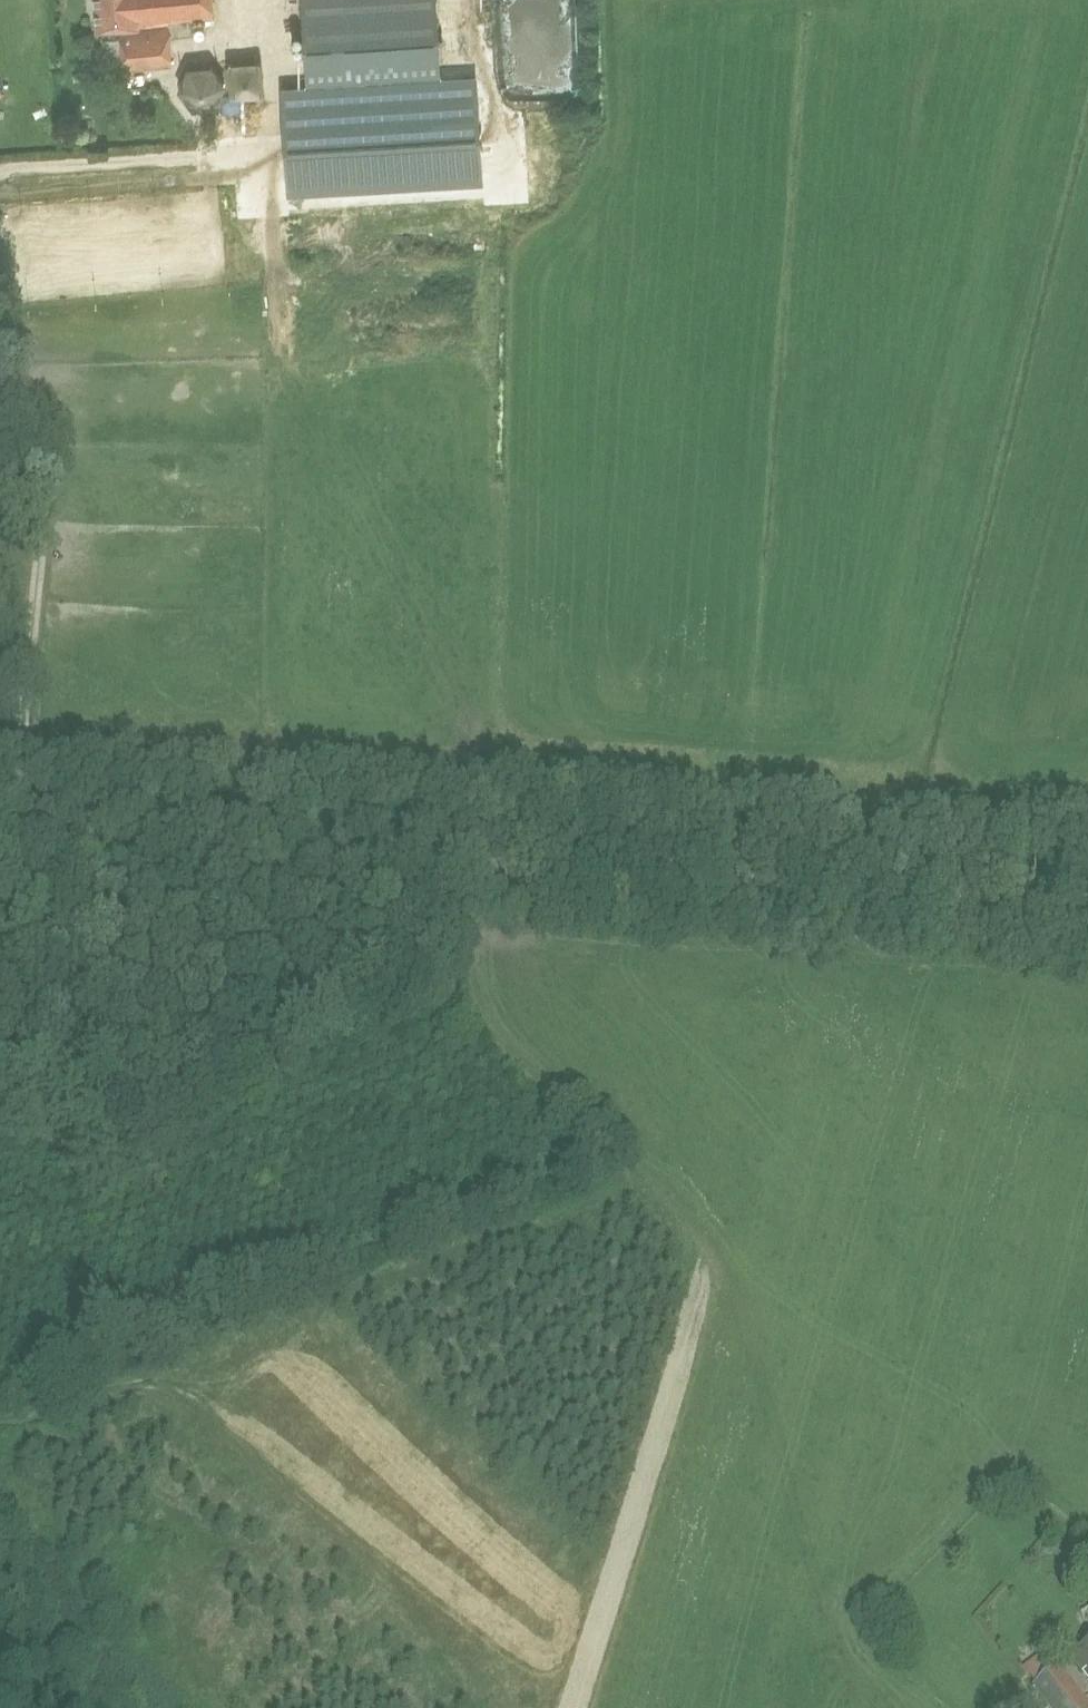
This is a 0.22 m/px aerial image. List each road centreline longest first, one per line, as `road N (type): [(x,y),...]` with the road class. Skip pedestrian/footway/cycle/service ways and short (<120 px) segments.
road 1 (track): [(0,826),(1087,898)]
road 2 (track): [(17,827),(42,472),(0,340)]
road 3 (track): [(0,175),(23,164),(260,153),(277,142),(272,61),(256,8)]
road 4 (track): [(200,1421),(156,1390),(0,1423)]

